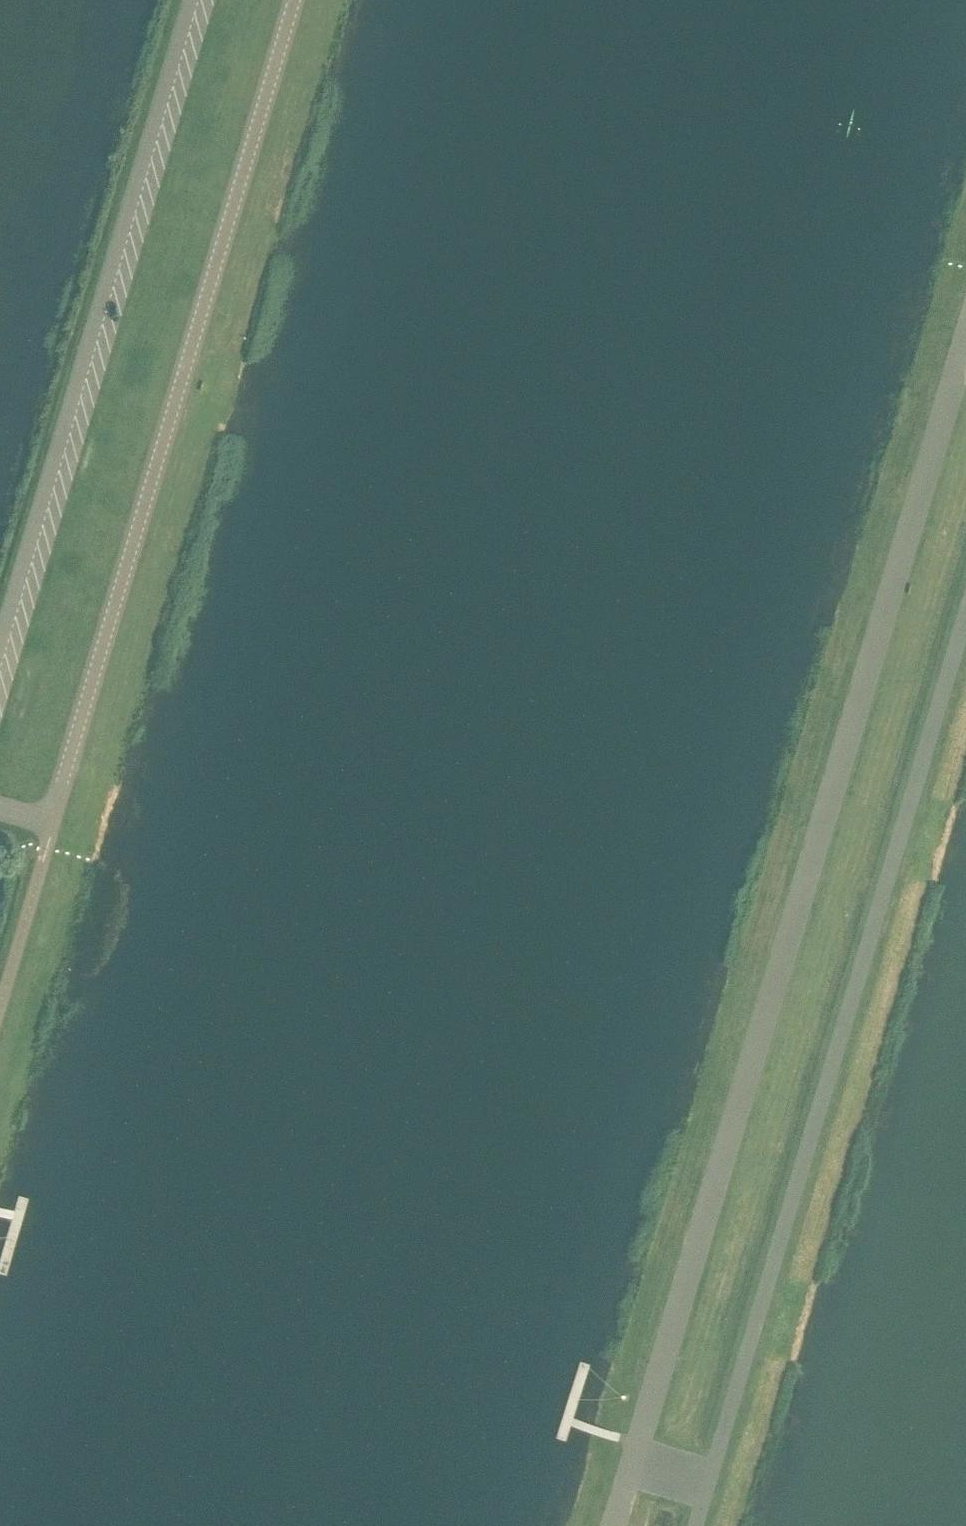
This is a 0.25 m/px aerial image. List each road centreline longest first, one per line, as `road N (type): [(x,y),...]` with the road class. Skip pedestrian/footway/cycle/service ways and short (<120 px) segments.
road 1 (unclassified): [(49,824),(295,0)]

